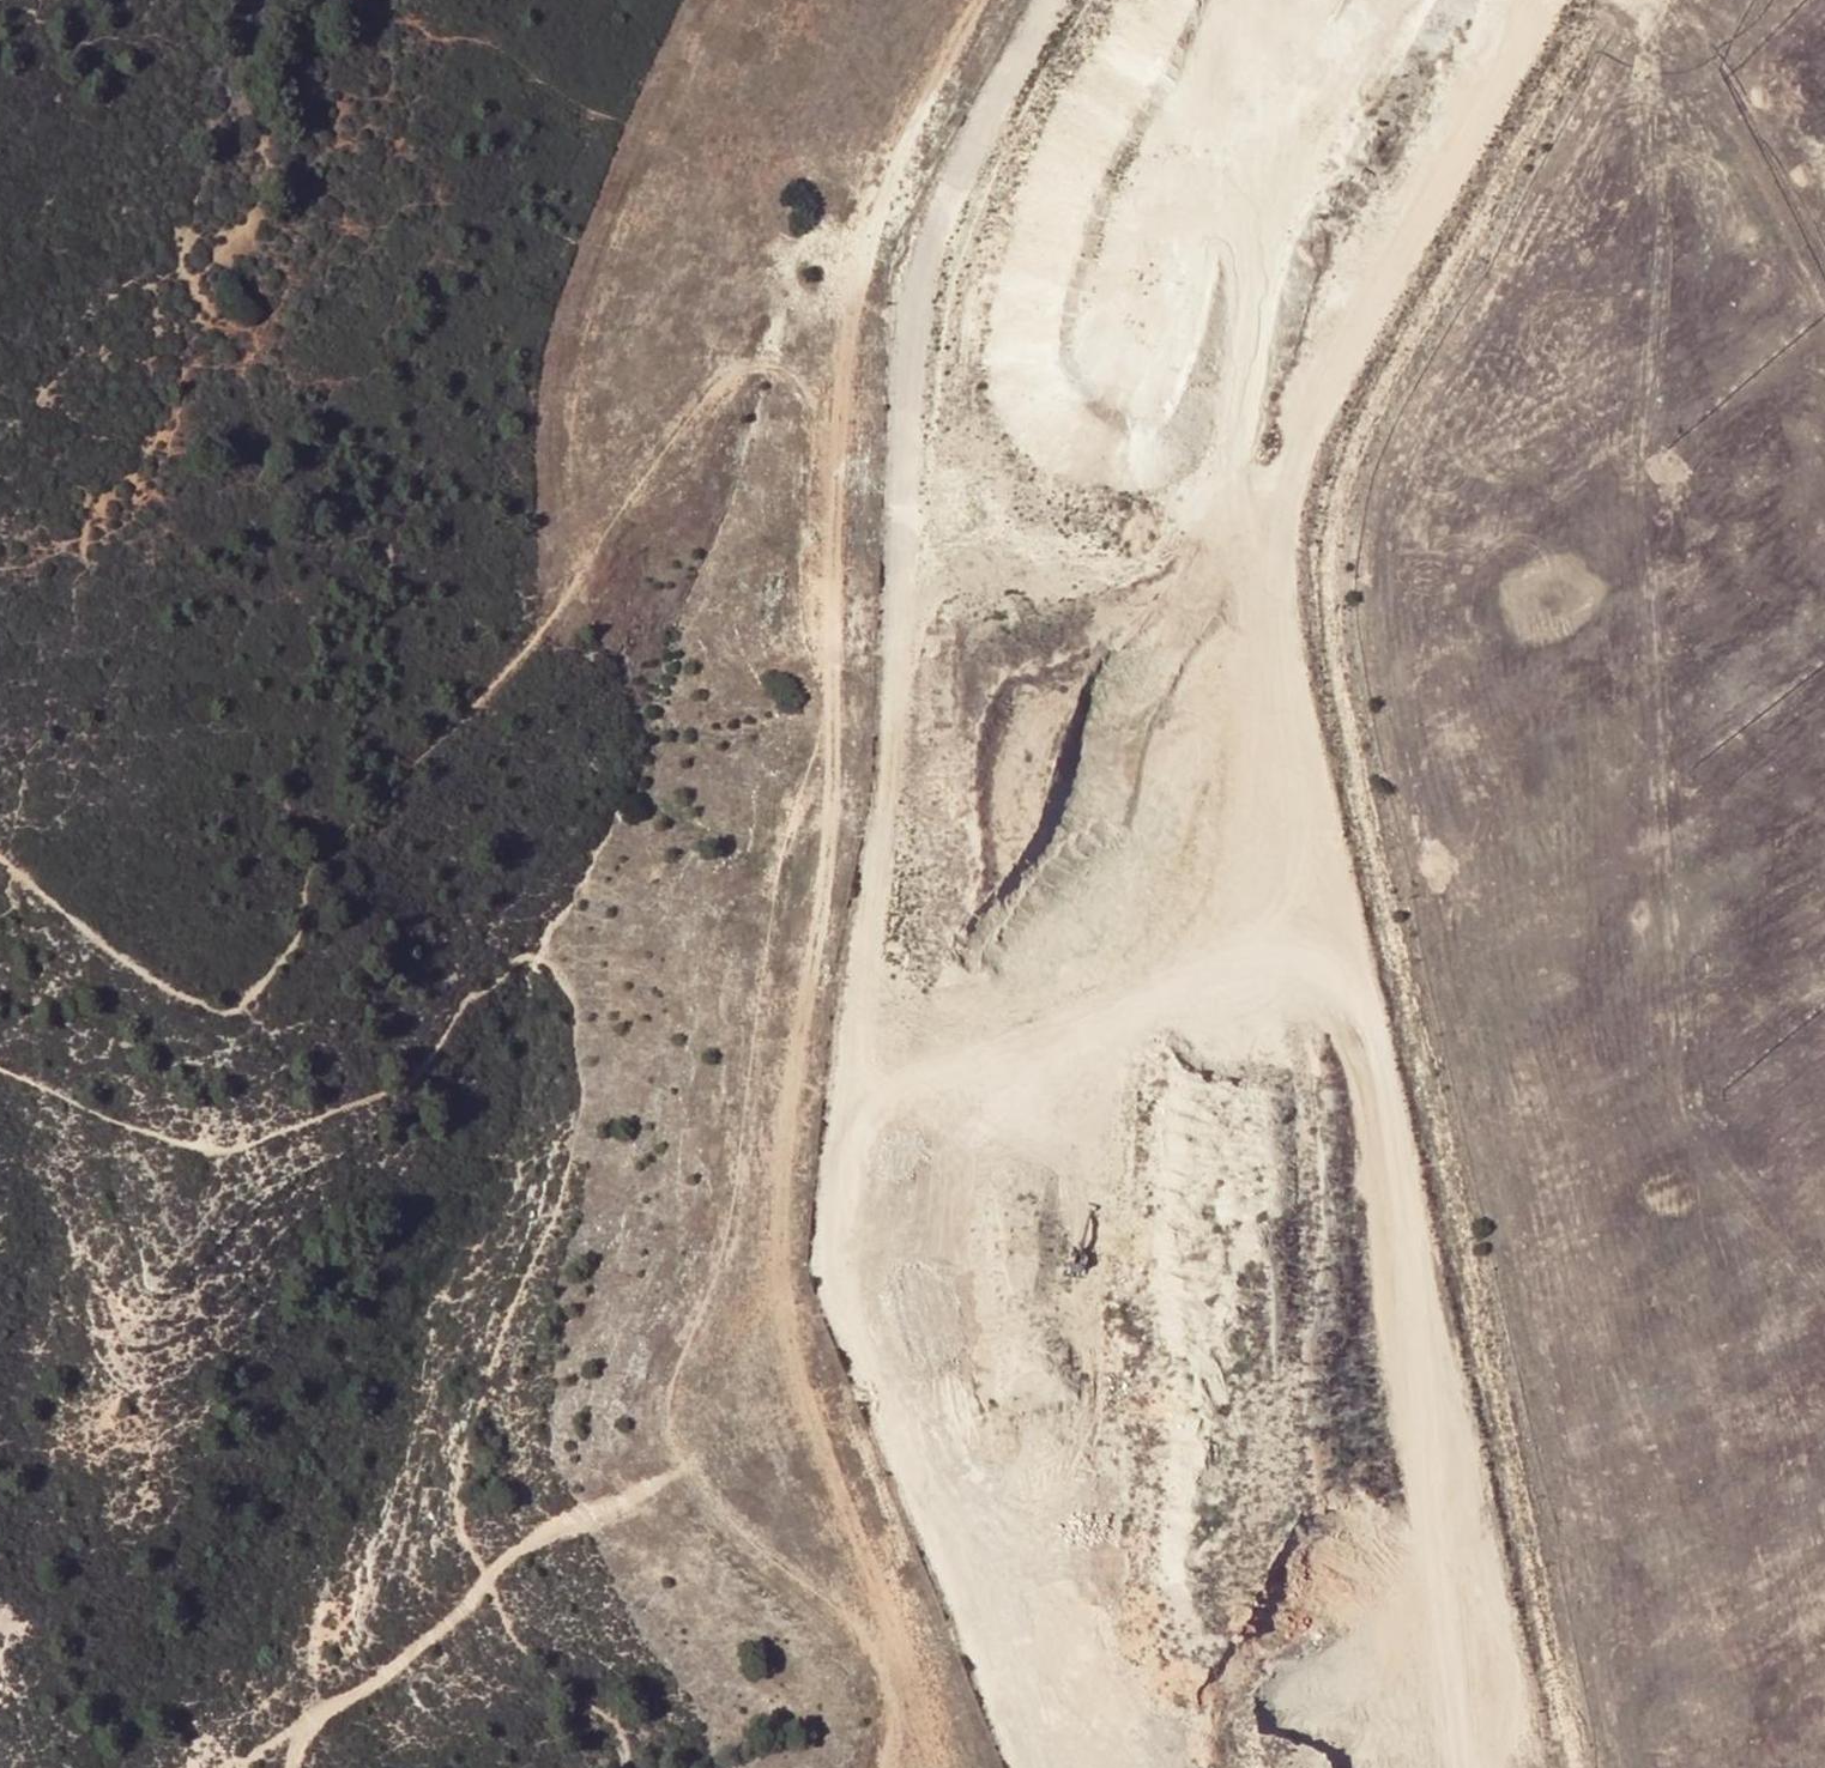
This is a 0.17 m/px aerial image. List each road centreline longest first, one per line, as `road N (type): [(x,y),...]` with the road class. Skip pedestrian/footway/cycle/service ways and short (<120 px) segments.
road 1 (track): [(1537,0),(1296,463),(1281,517),(1281,583),(1385,1092),(1472,1767)]
road 2 (track): [(983,0),(900,142),(859,269),(842,438),(831,712)]

